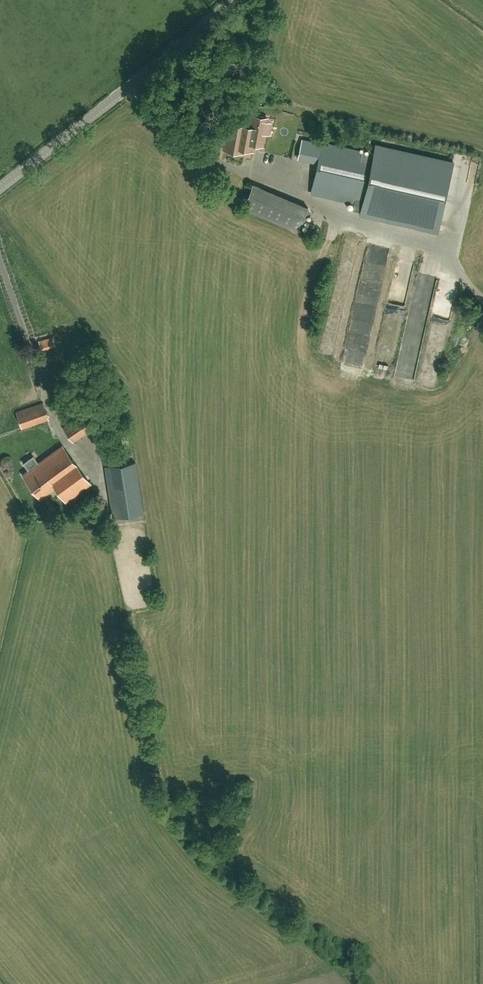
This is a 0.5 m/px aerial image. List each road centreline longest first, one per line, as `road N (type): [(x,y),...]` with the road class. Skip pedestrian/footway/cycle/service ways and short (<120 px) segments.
road 1 (tertiary): [(0,191),(237,0)]

